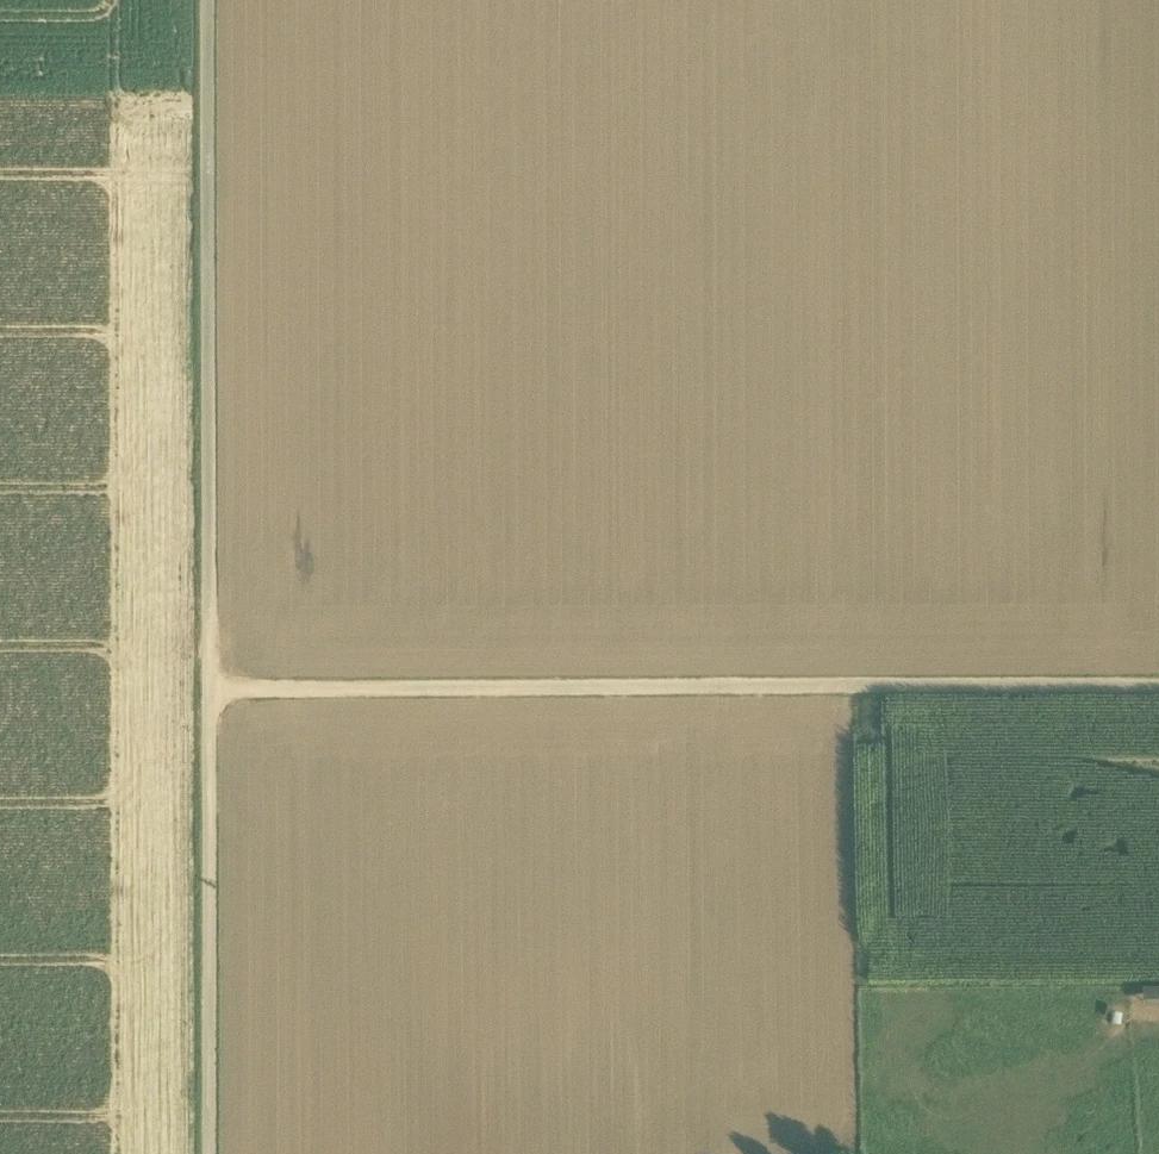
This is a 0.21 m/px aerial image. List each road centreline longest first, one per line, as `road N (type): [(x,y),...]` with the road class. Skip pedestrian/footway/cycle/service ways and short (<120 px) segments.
road 1 (track): [(210,1153),(208,0)]
road 2 (track): [(1158,688),(210,689)]

